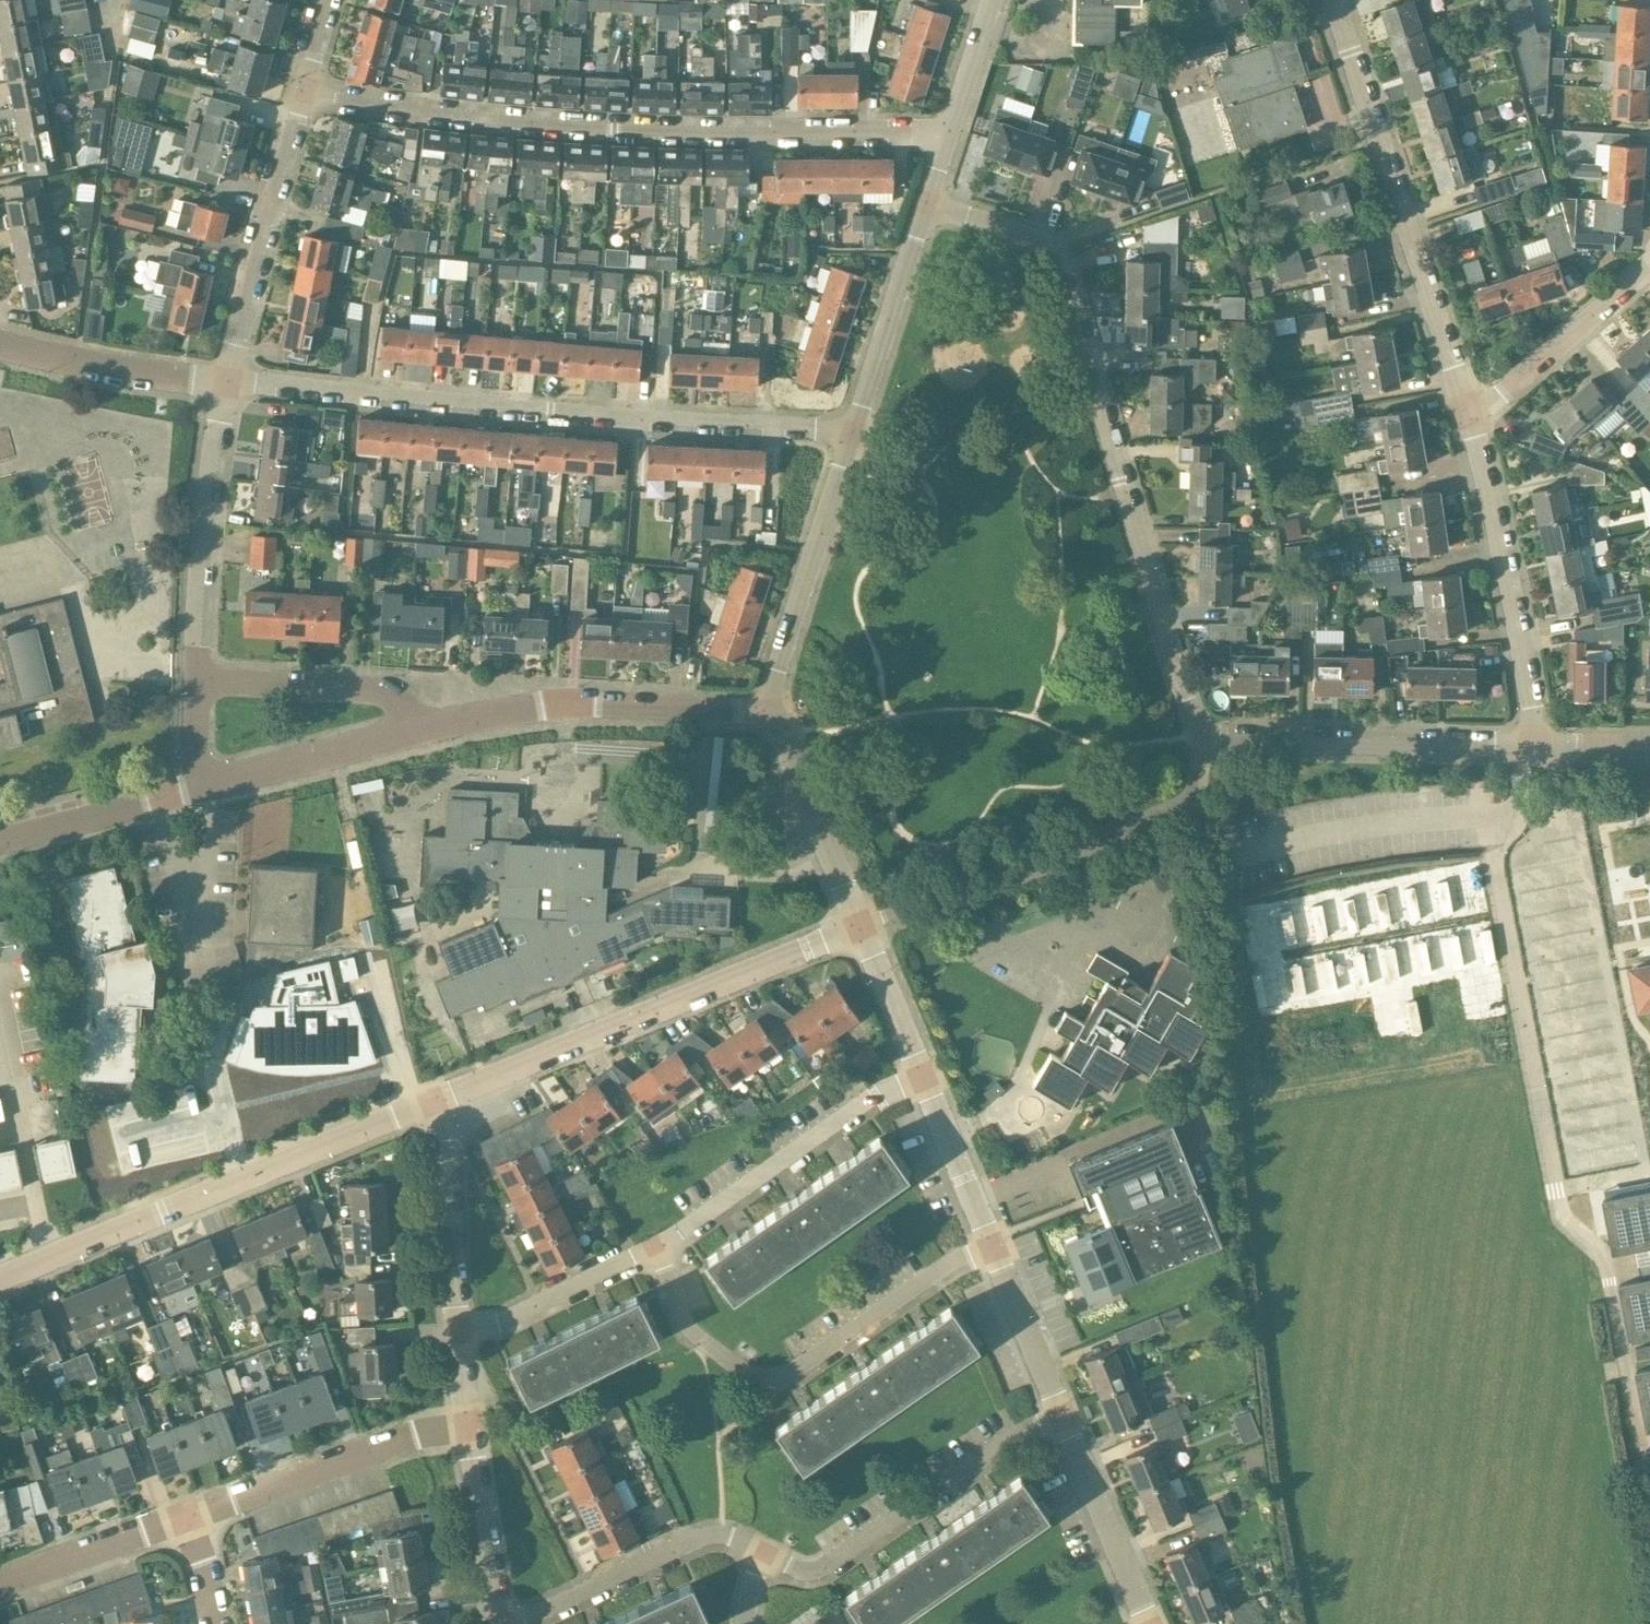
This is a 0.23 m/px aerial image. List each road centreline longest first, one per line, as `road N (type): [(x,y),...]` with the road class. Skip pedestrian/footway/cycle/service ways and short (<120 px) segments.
road 1 (residential): [(1544,747),(1190,740),(1072,268),(1049,246),(931,210)]
road 2 (residential): [(952,136),(618,130),(462,119),(299,92)]
road 3 (residential): [(231,384),(851,439)]
road 4 (residential): [(0,1280),(434,1102)]
road 5 (residential): [(434,1102),(864,923)]
road 6 (residential): [(647,1252),(703,1342),(739,1369),(782,1376),(992,1241)]
road 7 (residential): [(1468,421),(1335,0)]
road 8 (residential): [(418,728),(534,705),(779,710)]
road 9 (residential): [(766,1550),(807,1570),(829,1565),(1060,1417)]
road 10 (residential): [(1544,747),(1468,421)]
road 11 (residential): [(647,1252),(925,1072)]
road 12 (residential): [(299,92),(231,384)]
road 13 (residential): [(231,384),(201,674)]
road 14 (residential): [(195,1515),(416,1433),(469,1424)]
road 15 (residential): [(508,1623),(698,1537),(721,1531),(766,1550)]
road 16 (residential): [(779,710),(851,439)]
road 17 (residential): [(851,439),(931,210)]
road 18 (residential): [(455,1339),(447,1157),(434,1102)]
road 19 (residential): [(1468,421),(1649,266)]
road 20 (residential): [(231,384),(44,358),(0,340)]
road 21 (residential): [(418,728),(402,700),(352,683),(201,674)]
road 22 (residential): [(864,923),(779,710)]
road 23 (residential): [(198,788),(418,728)]
road 24 (residential): [(1150,1623),(1060,1417)]
road 25 (residential): [(455,1339),(647,1252)]
road 26 (residential): [(0,1584),(195,1515)]
road 27 (residential): [(0,841),(198,788)]
road 28 (residential): [(500,1623),(469,1424)]
road 29 (residential): [(1060,1417),(992,1241)]
road 30 (residential): [(992,1241),(925,1072)]
road 31 (residential): [(925,1072),(864,923)]
road 32 (residential): [(952,136),(994,0)]

